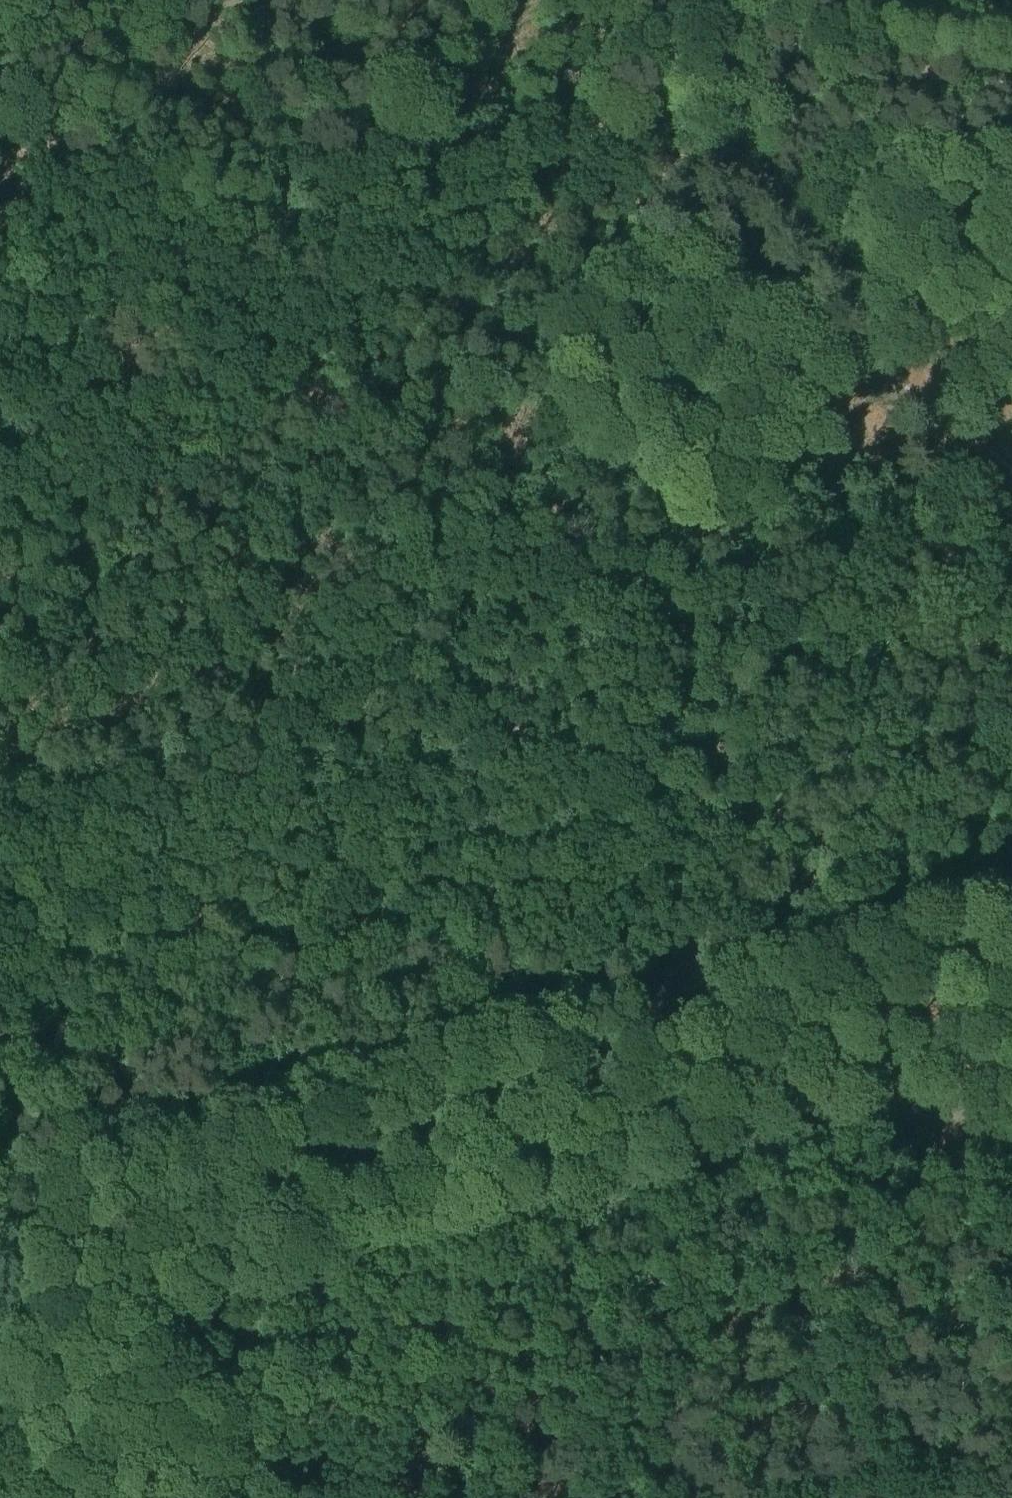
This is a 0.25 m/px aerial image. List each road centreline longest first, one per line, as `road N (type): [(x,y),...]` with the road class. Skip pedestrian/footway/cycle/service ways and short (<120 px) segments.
road 1 (track): [(937,425),(741,161),(747,91),(770,0)]
road 2 (track): [(937,425),(1011,688)]

